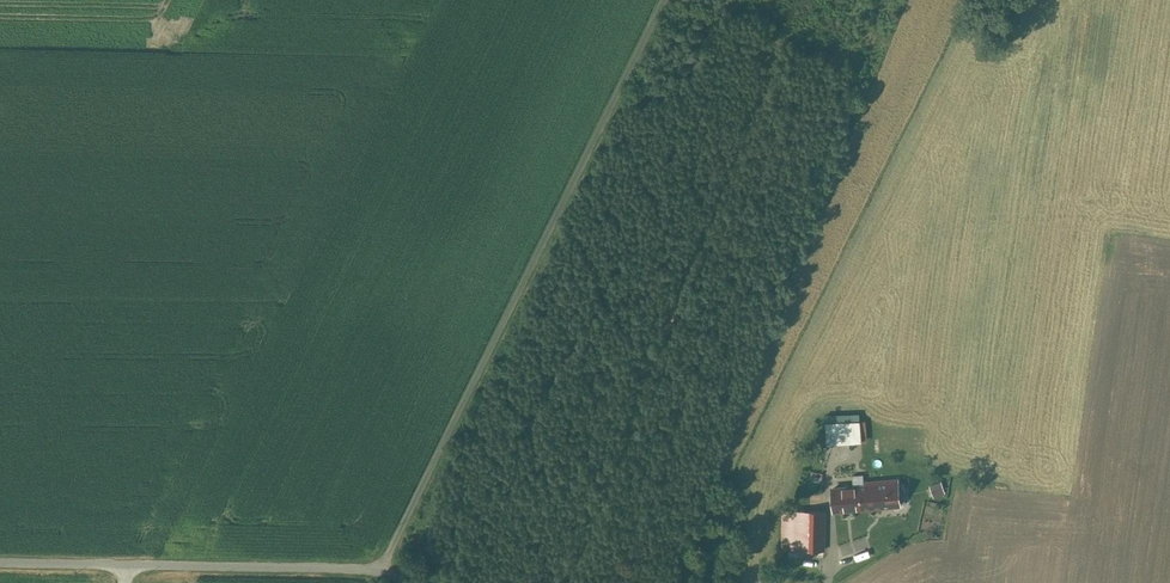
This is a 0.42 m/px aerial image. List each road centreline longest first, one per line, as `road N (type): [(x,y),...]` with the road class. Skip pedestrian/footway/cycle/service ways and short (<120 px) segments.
road 1 (unclassified): [(406,582),(379,571),(0,564)]

